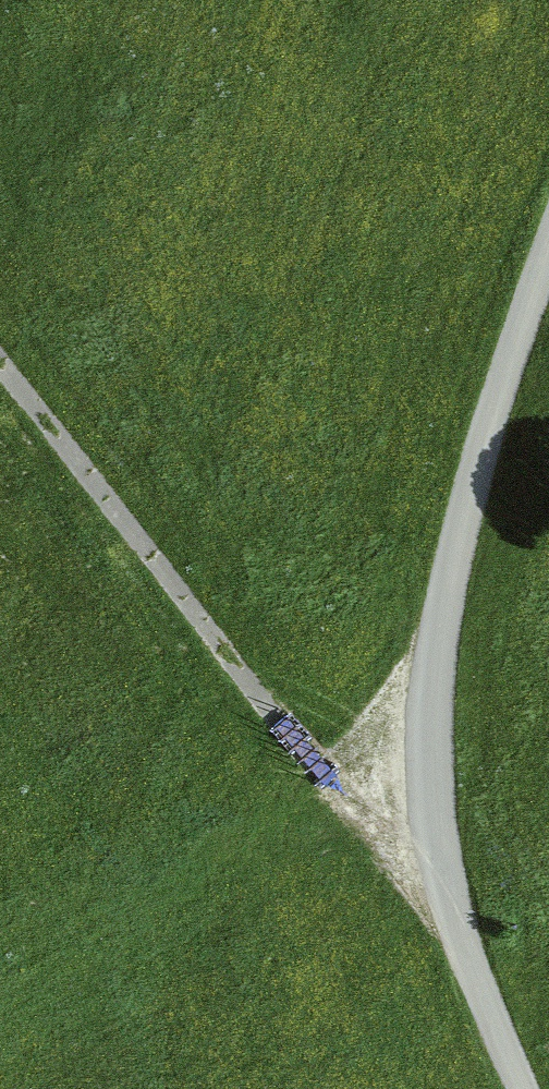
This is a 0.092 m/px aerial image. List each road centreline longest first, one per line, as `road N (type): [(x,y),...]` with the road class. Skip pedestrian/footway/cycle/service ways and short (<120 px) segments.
road 1 (unclassified): [(521,1088),(477,983),(438,855),(431,719),(458,541),(548,251)]
road 2 (track): [(438,855),(310,765),(0,366)]

